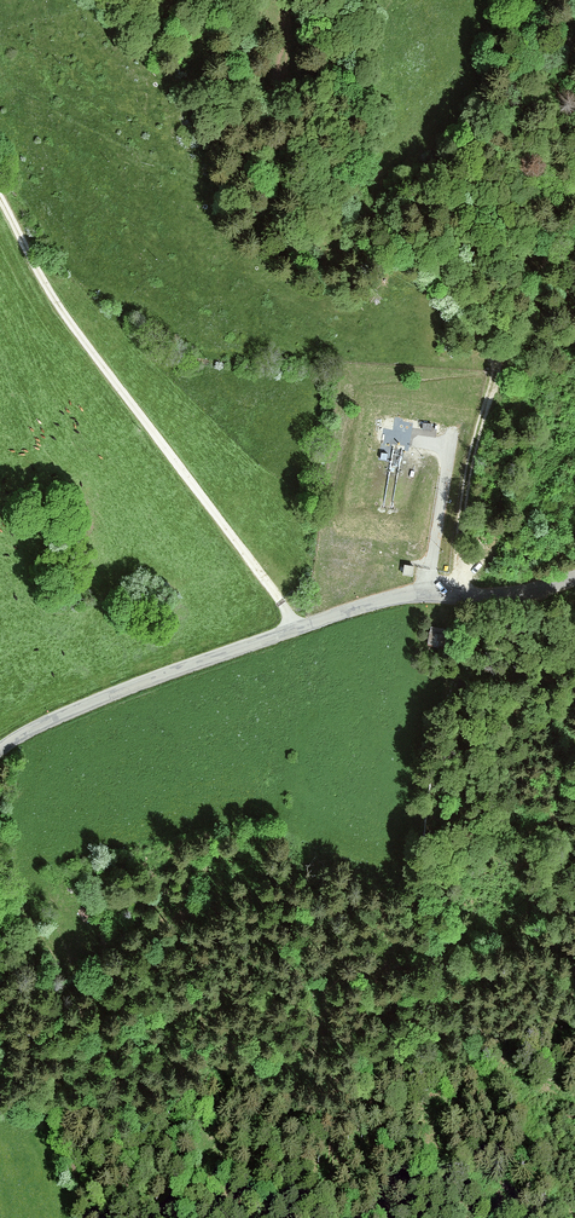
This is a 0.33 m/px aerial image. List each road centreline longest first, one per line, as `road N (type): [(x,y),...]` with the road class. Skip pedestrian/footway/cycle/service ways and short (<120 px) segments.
road 1 (unclassified): [(574,578),(401,596),(182,668),(0,751)]
road 2 (track): [(517,335),(325,177),(300,115),(300,0)]
road 3 (track): [(466,594),(472,470),(502,374),(532,297),(574,242)]
road 4 (track): [(136,1217),(34,937),(0,906)]
road 5 (track): [(335,1217),(322,1080),(329,995)]

